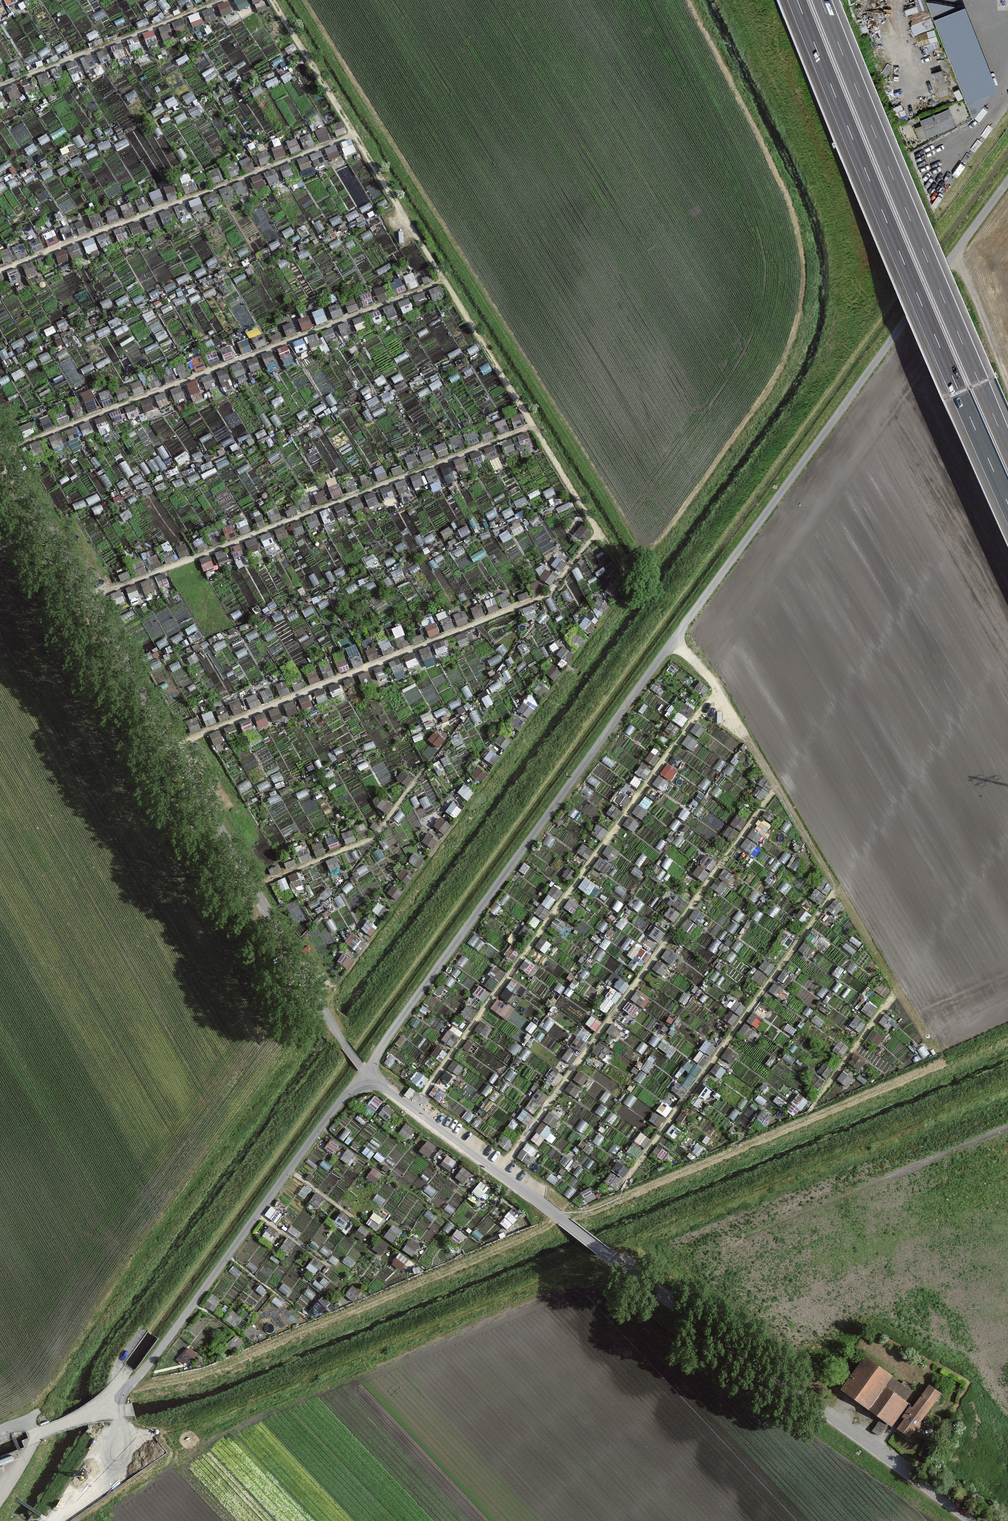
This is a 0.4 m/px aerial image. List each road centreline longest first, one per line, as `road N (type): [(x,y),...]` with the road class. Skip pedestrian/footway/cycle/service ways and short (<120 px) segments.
road 1 (unclassified): [(365,1072),(1007,183)]
road 2 (unclassified): [(365,1072),(970,1520)]
road 3 (track): [(0,444),(345,1046)]
road 4 (track): [(272,0),(627,571)]
road 5 (track): [(673,643),(708,676),(898,990),(803,1123)]
road 6 (motorway): [(796,0),(1007,506)]
road 7 (track): [(413,1109),(719,694)]
road 8 (unclassified): [(365,1072),(140,1375),(95,1411),(37,1435)]
road 9 (motorway): [(1007,446),(822,0)]
road 10 (track): [(599,533),(551,594),(175,745)]
road 11 (track): [(533,425),(90,600)]
road 12 (track): [(497,1172),(777,787)]
road 13 (track): [(5,452),(444,280)]
road 14 (track): [(838,889),(616,1198)]
road 15 (track): [(354,135),(0,271)]
road 16 (track): [(218,0),(0,86)]
road 17 (track): [(253,887),(377,835),(426,768)]
road 18 (track): [(321,1127),(479,1243)]
road 19 (track): [(290,1170),(418,1264)]
road 20 (track): [(258,1214),(368,1294)]

